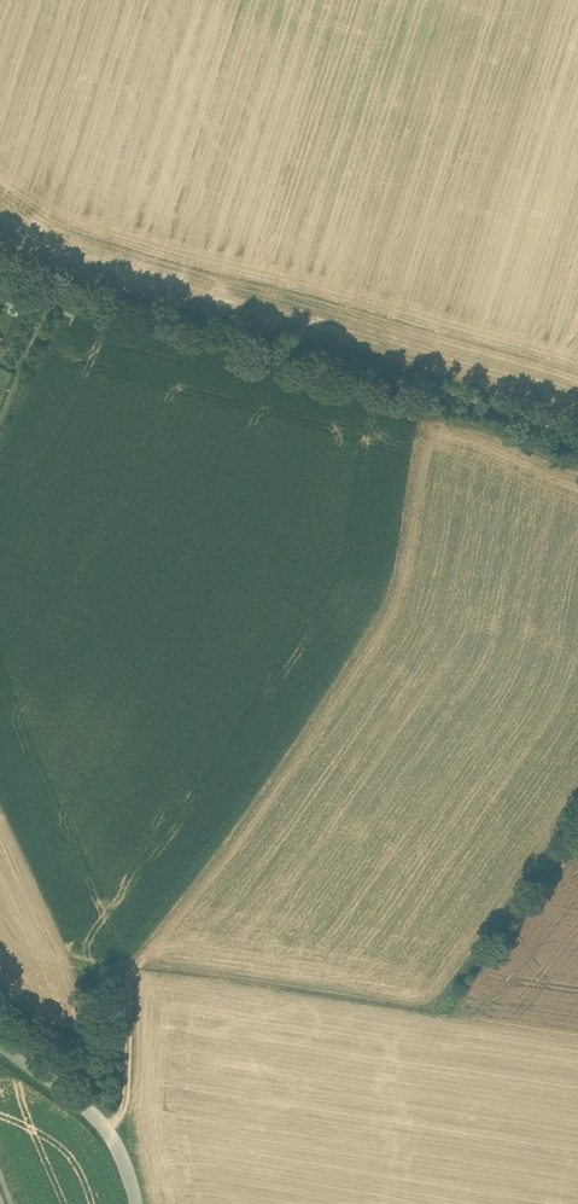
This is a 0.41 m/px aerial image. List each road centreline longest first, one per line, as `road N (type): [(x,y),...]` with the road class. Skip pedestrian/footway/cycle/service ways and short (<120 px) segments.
road 1 (residential): [(0,1035),(77,1094),(118,1142),(140,1203)]

